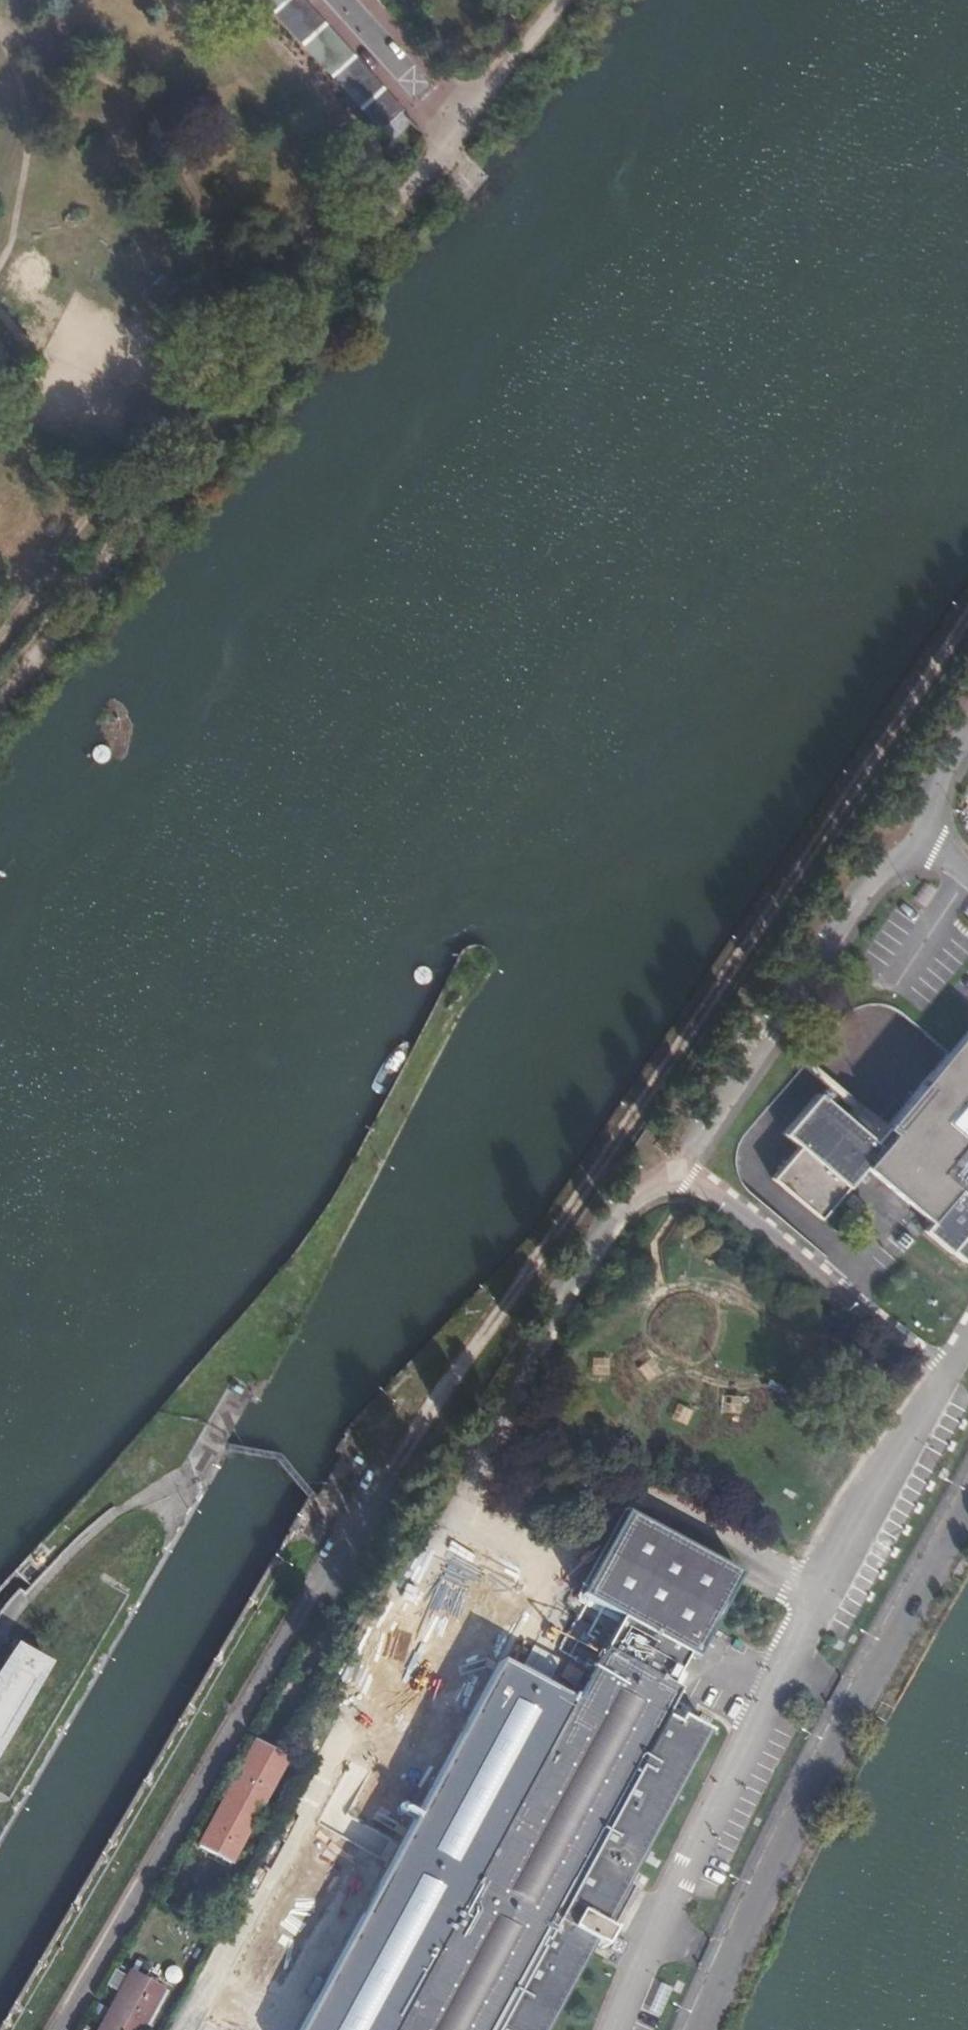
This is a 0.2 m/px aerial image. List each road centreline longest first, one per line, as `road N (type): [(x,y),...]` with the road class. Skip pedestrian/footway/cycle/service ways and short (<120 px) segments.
road 1 (track): [(967,621),(393,1464)]
road 2 (unclassified): [(967,1486),(789,1819),(693,2029)]
road 3 (residential): [(339,0),(452,125)]

